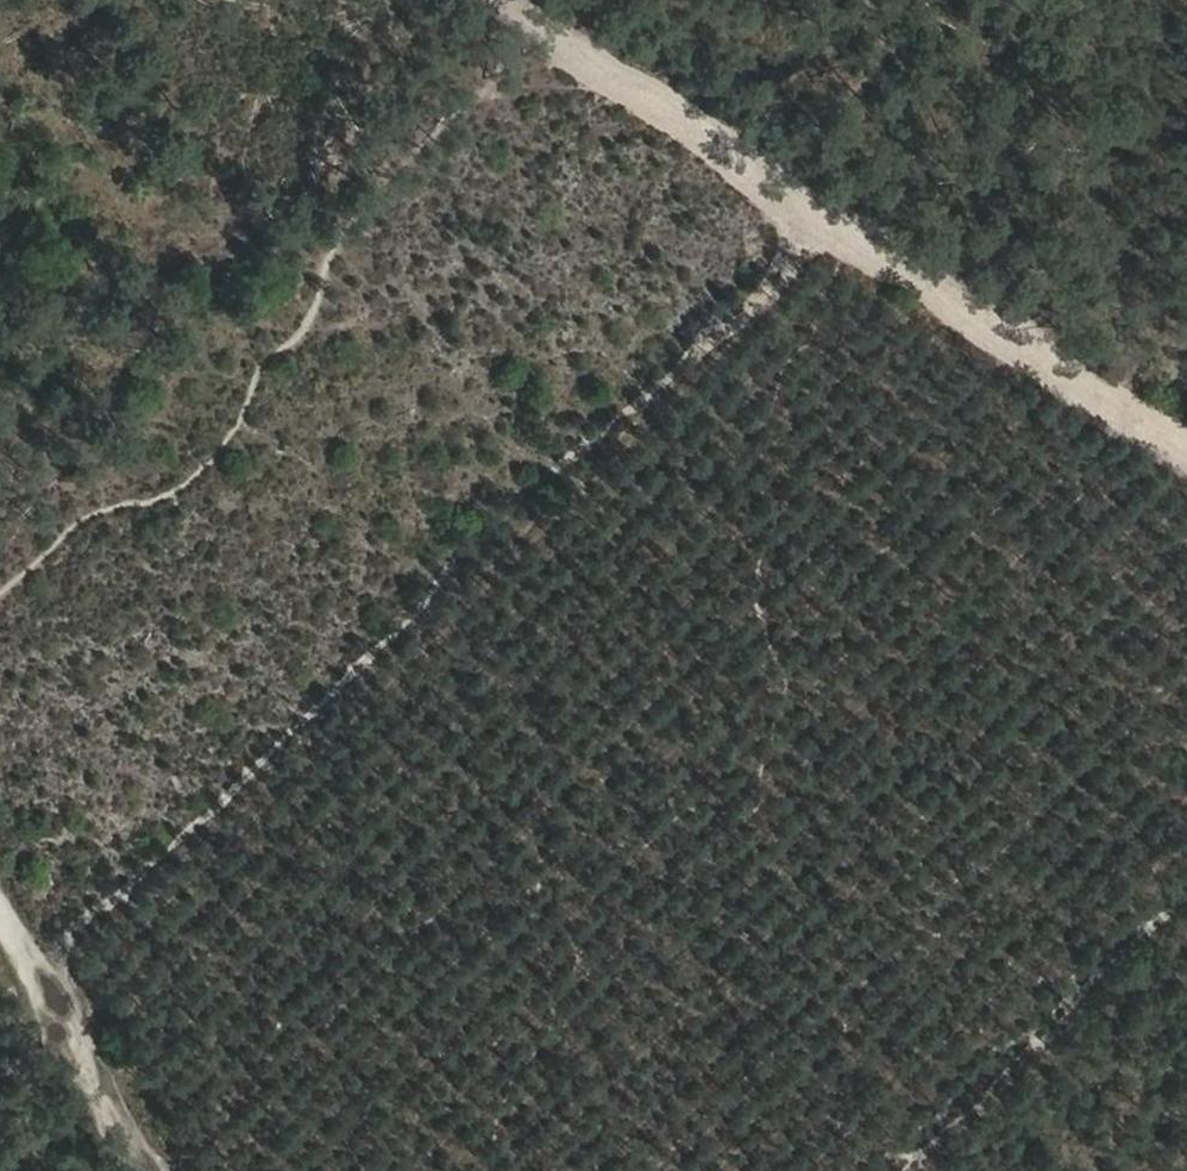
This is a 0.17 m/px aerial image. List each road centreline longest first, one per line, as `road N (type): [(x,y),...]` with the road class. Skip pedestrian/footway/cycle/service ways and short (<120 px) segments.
road 1 (track): [(1186,439),(515,0)]
road 2 (track): [(147,1170),(0,893)]

